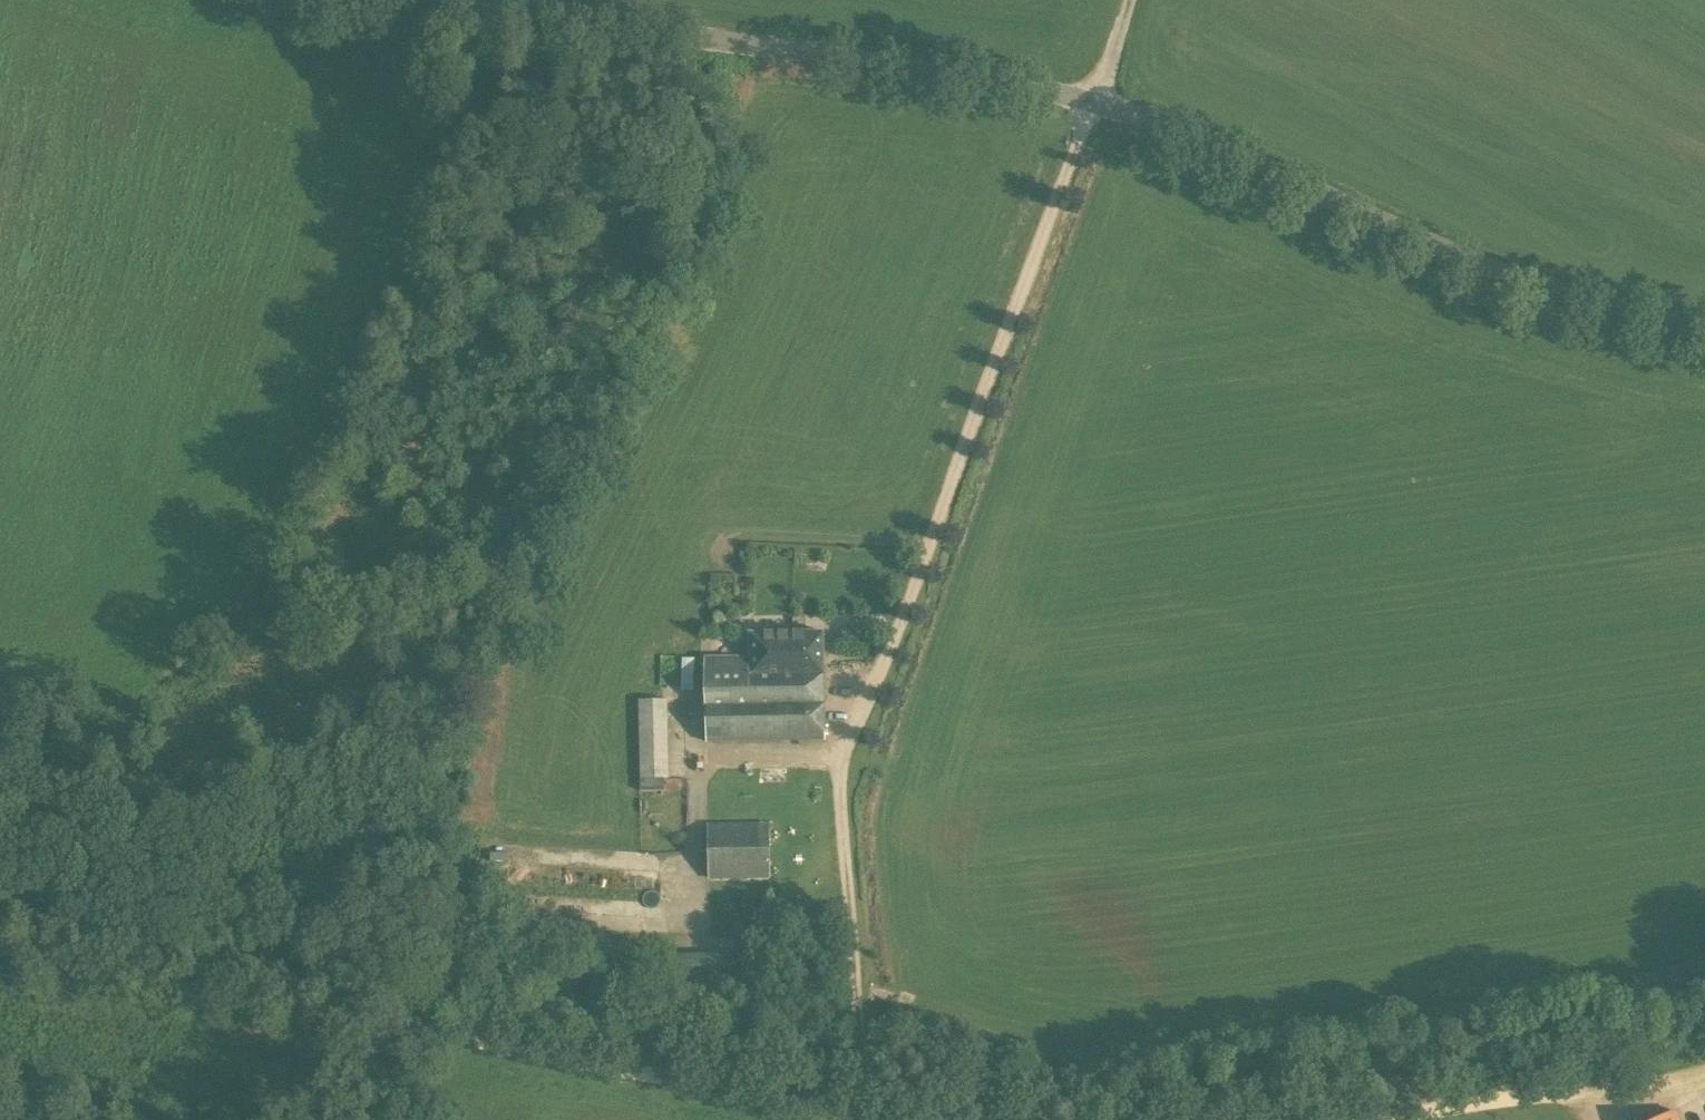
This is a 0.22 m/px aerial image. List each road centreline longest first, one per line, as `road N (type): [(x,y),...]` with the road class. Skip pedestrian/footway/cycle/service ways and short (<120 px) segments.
road 1 (tertiary): [(475,0),(1093,103),(1145,119),(1444,251),(1704,326)]
road 2 (track): [(870,1119),(393,1025)]
road 3 (track): [(393,1025),(0,946)]
road 4 (track): [(1704,1070),(1386,1119)]
road 5 (track): [(393,1025),(377,1048),(281,1119)]

